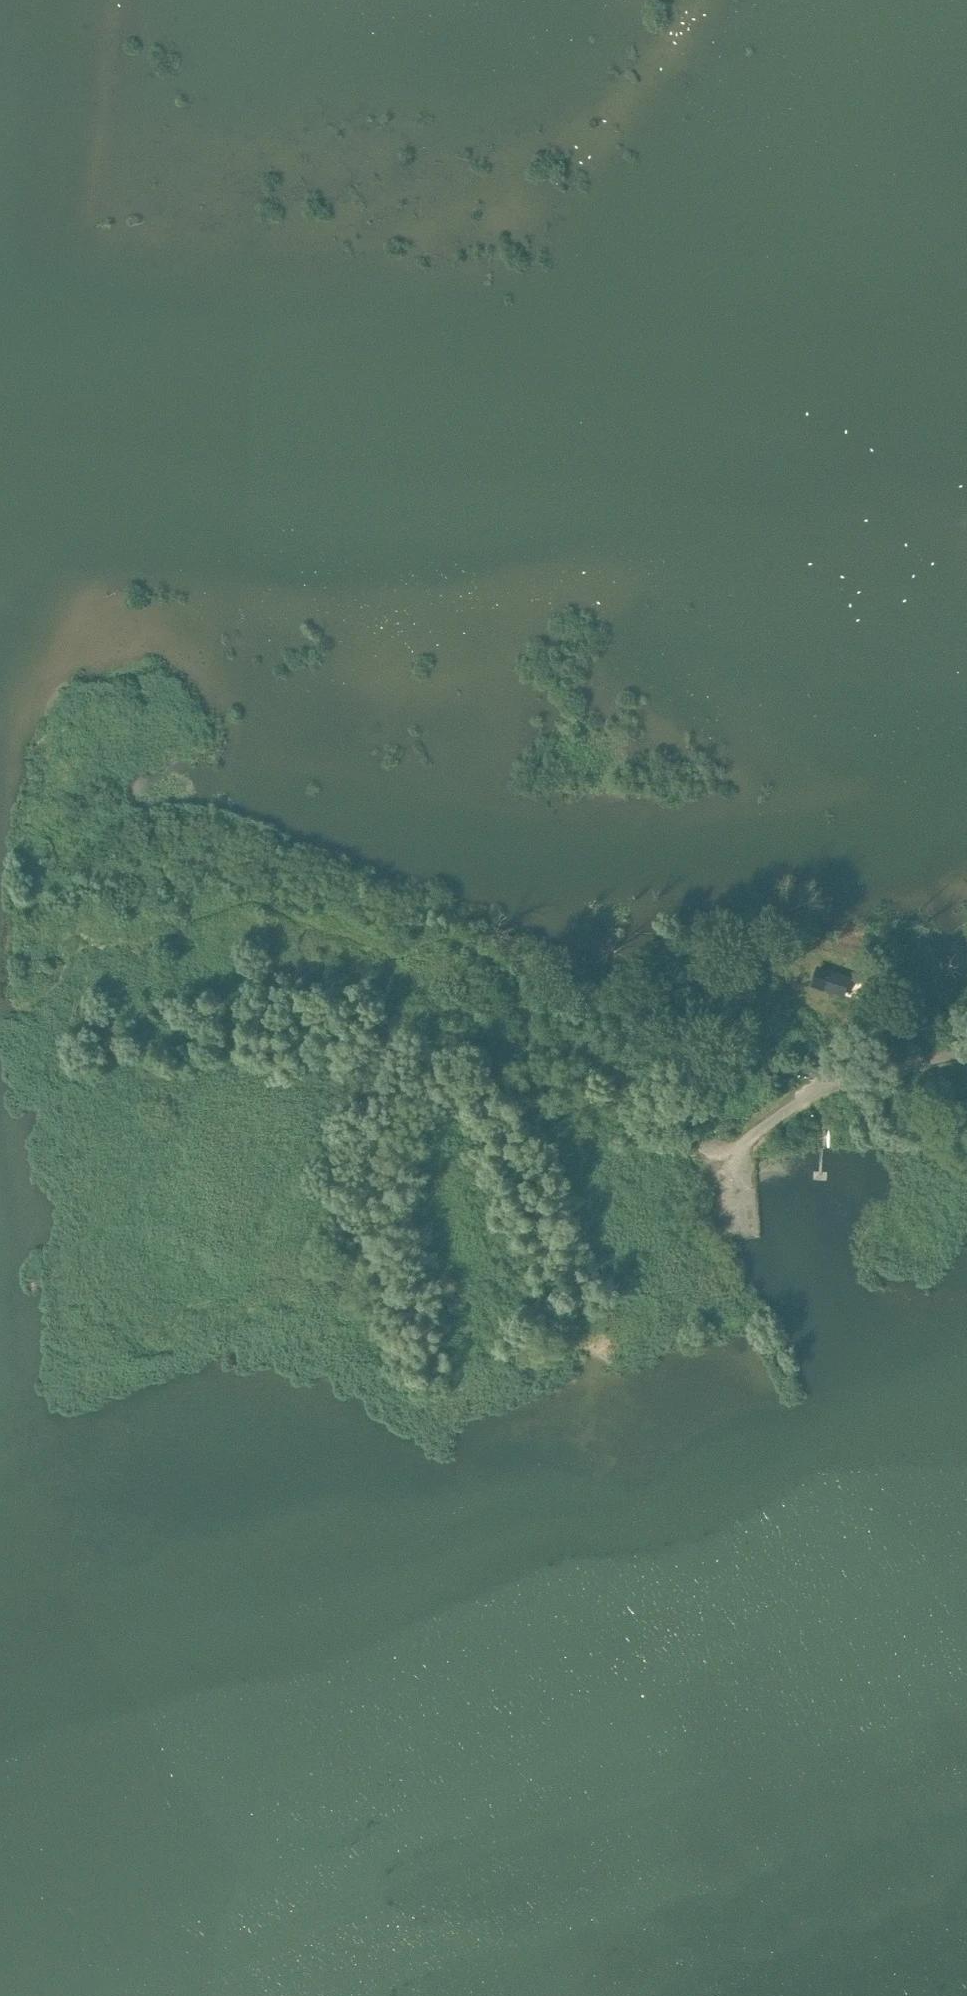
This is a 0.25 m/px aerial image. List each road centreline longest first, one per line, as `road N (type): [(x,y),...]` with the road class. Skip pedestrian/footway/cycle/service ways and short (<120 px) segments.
road 1 (track): [(966,1051),(853,1074),(743,1141),(729,1158),(730,1226)]

